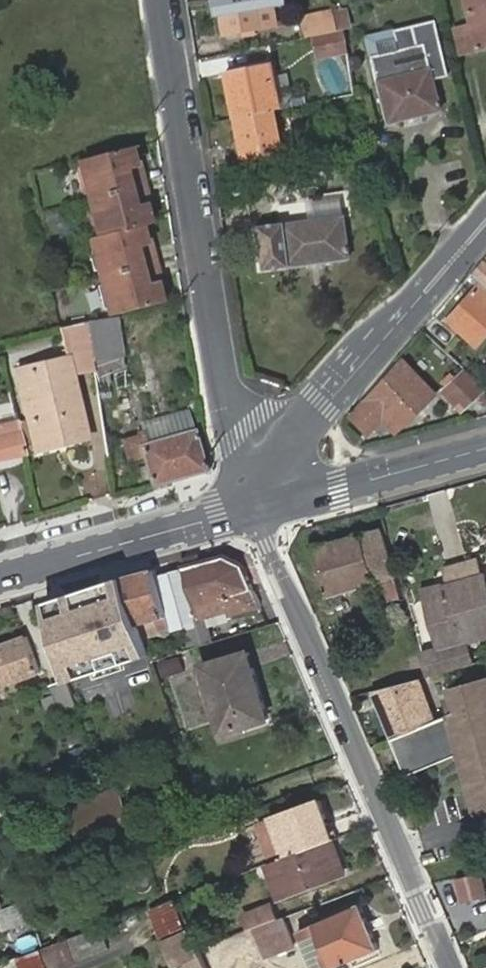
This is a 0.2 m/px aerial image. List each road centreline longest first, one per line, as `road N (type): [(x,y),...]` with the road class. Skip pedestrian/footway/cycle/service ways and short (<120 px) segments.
road 1 (tertiary): [(257,509),(233,440),(162,0)]
road 2 (tertiary): [(449,967),(257,509)]
road 3 (tertiary): [(257,509),(319,400),(485,222)]
road 4 (secondary): [(0,579),(257,509)]
road 5 (secondary): [(257,509),(485,448)]

